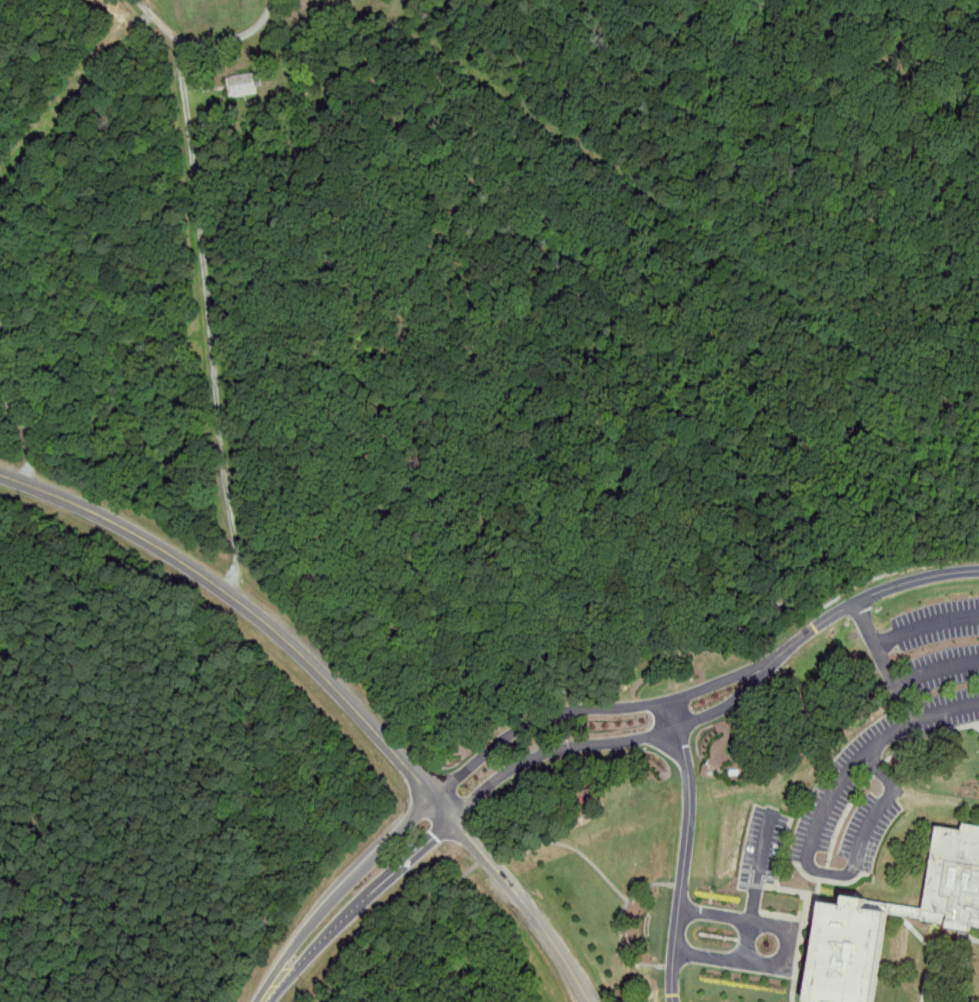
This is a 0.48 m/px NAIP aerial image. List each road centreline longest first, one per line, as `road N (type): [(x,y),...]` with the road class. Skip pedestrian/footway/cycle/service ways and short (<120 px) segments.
road 1 (tertiary): [(454,816),(319,669),(227,590),(119,523),(0,473)]
road 2 (tertiary): [(435,795),(318,912),(263,1001)]
road 3 (tertiary): [(334,928),(454,816)]

